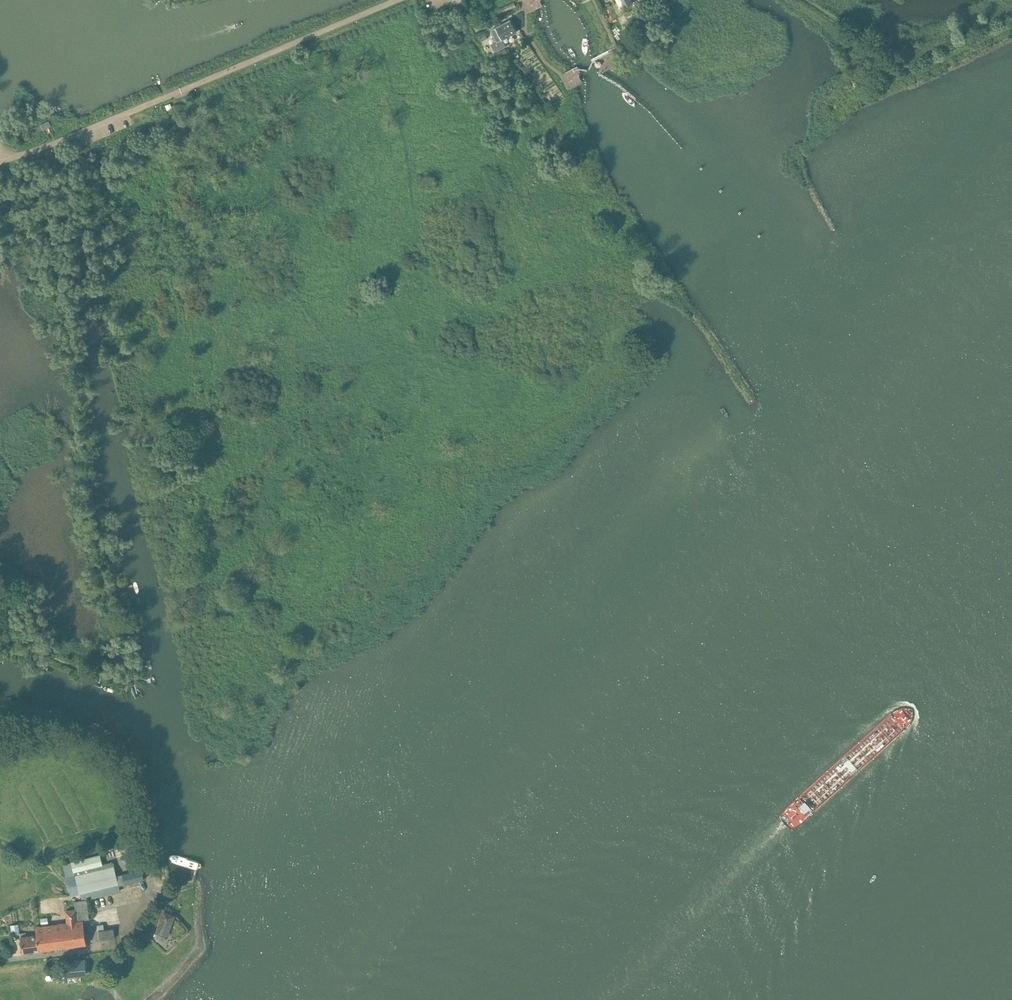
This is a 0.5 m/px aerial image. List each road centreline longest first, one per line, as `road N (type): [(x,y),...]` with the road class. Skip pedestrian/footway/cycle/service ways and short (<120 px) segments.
road 1 (track): [(147,860),(121,757),(48,729),(0,735)]
road 2 (residential): [(0,160),(181,91)]

